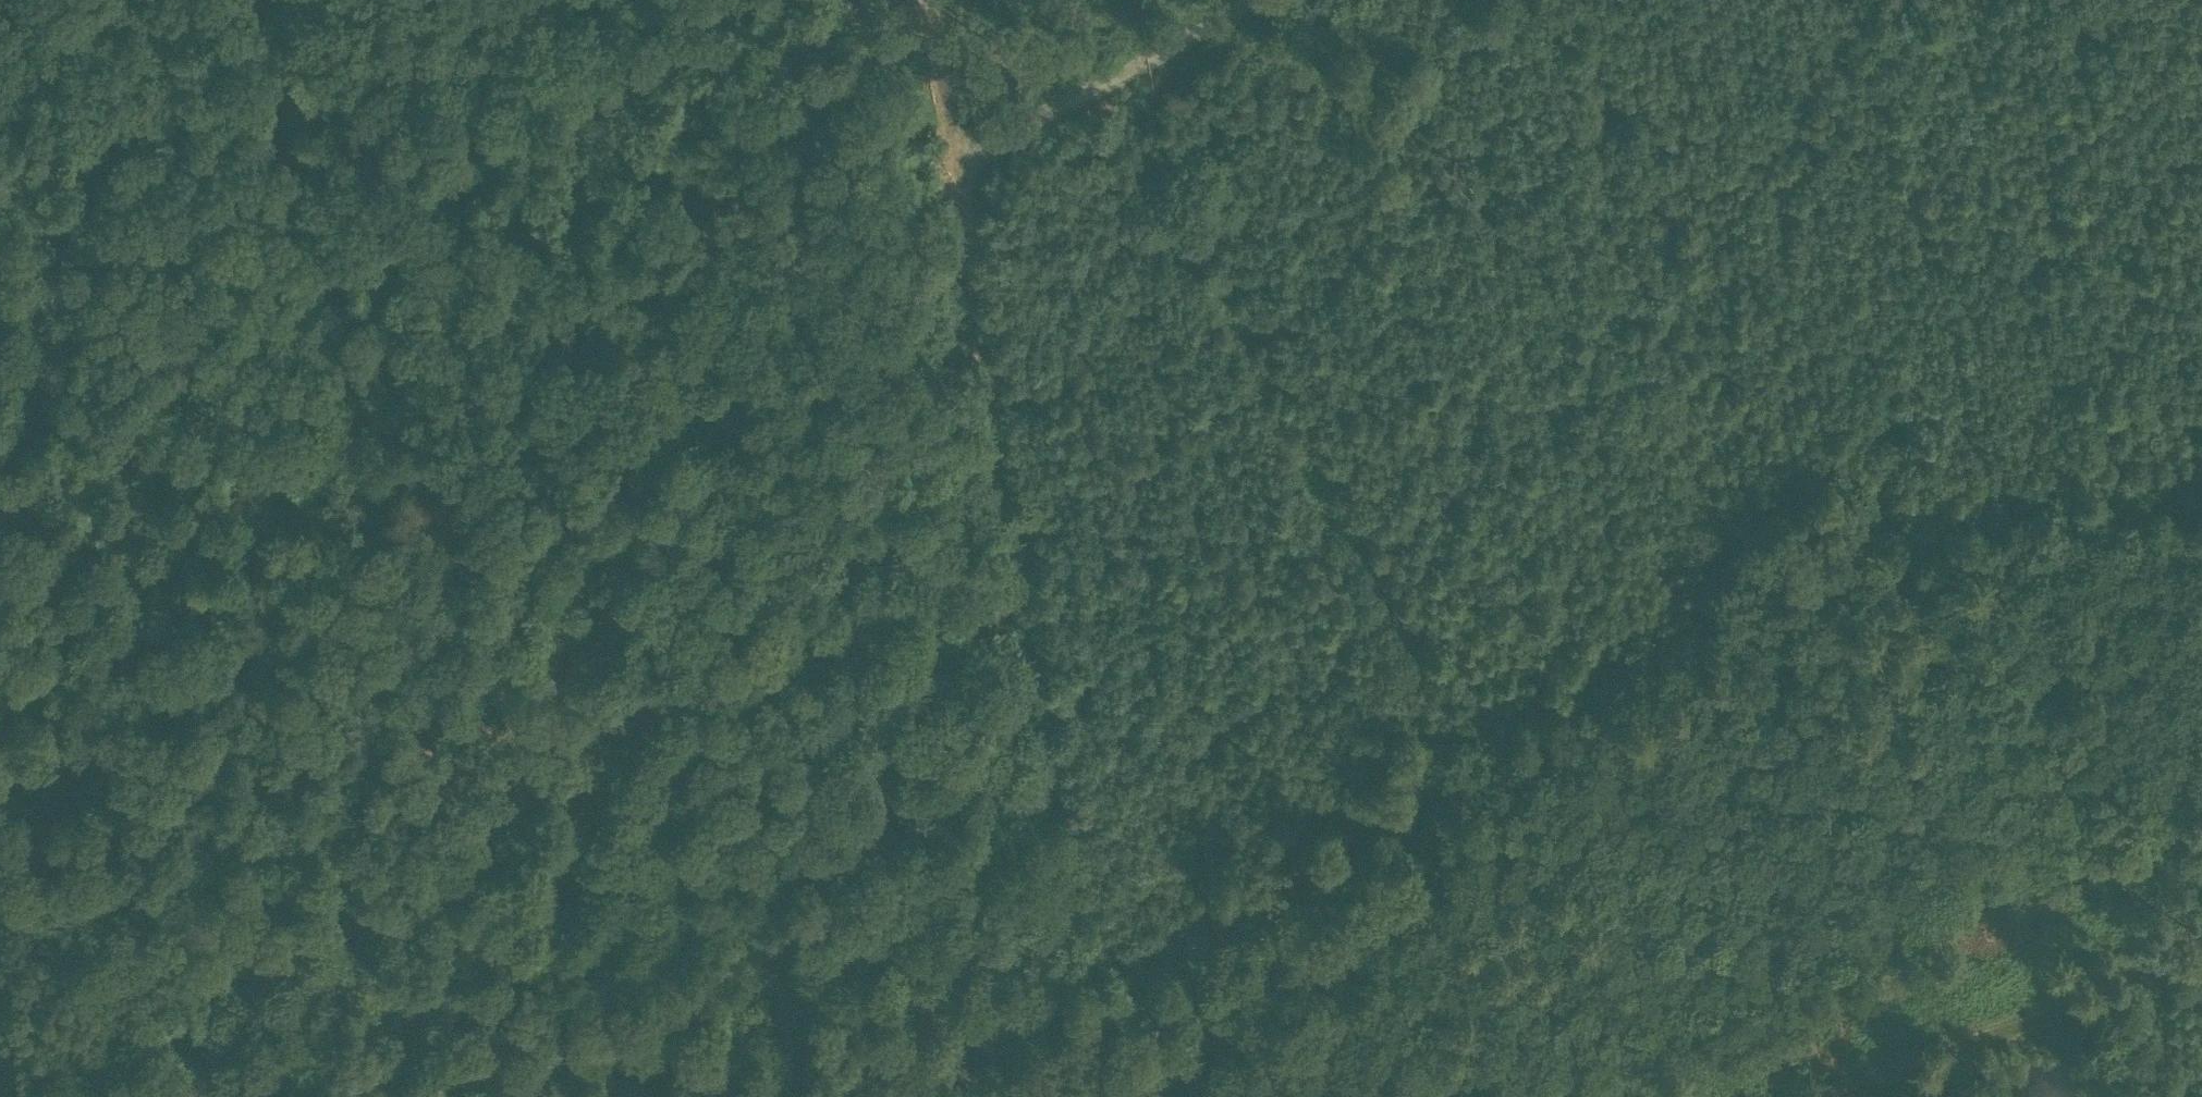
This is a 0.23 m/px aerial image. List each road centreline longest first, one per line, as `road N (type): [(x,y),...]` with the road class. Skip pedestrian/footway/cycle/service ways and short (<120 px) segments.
road 1 (track): [(1829,1096),(2201,942)]

